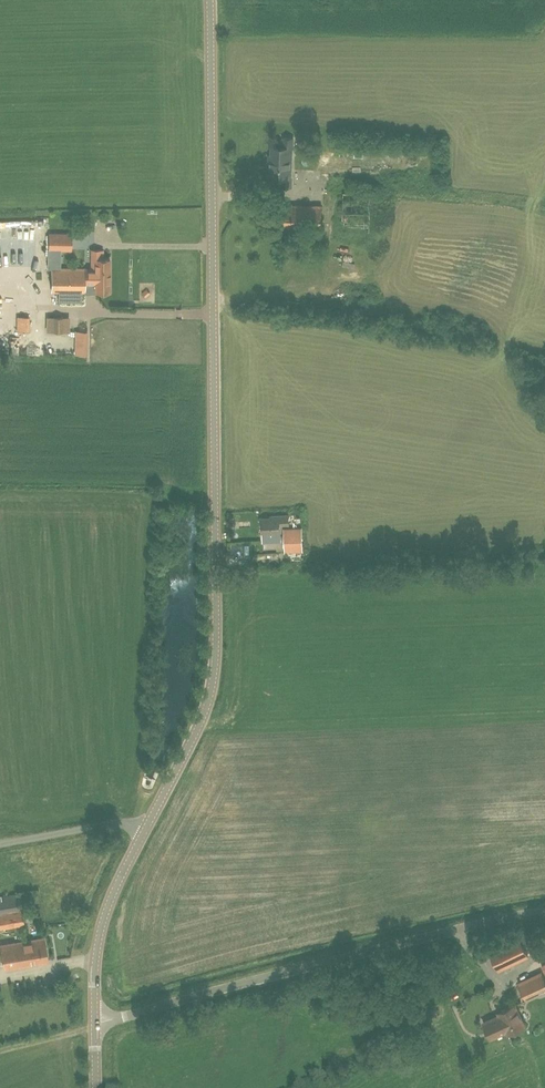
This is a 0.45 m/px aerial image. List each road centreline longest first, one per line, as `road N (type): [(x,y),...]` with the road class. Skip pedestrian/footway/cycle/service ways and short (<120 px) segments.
road 1 (tertiary): [(148,824),(198,727),(215,669),(210,0)]
road 2 (unclassified): [(95,1025),(544,914)]
road 3 (tertiary): [(95,1025),(107,910),(148,824)]
road 4 (unclassified): [(0,845),(148,824)]

